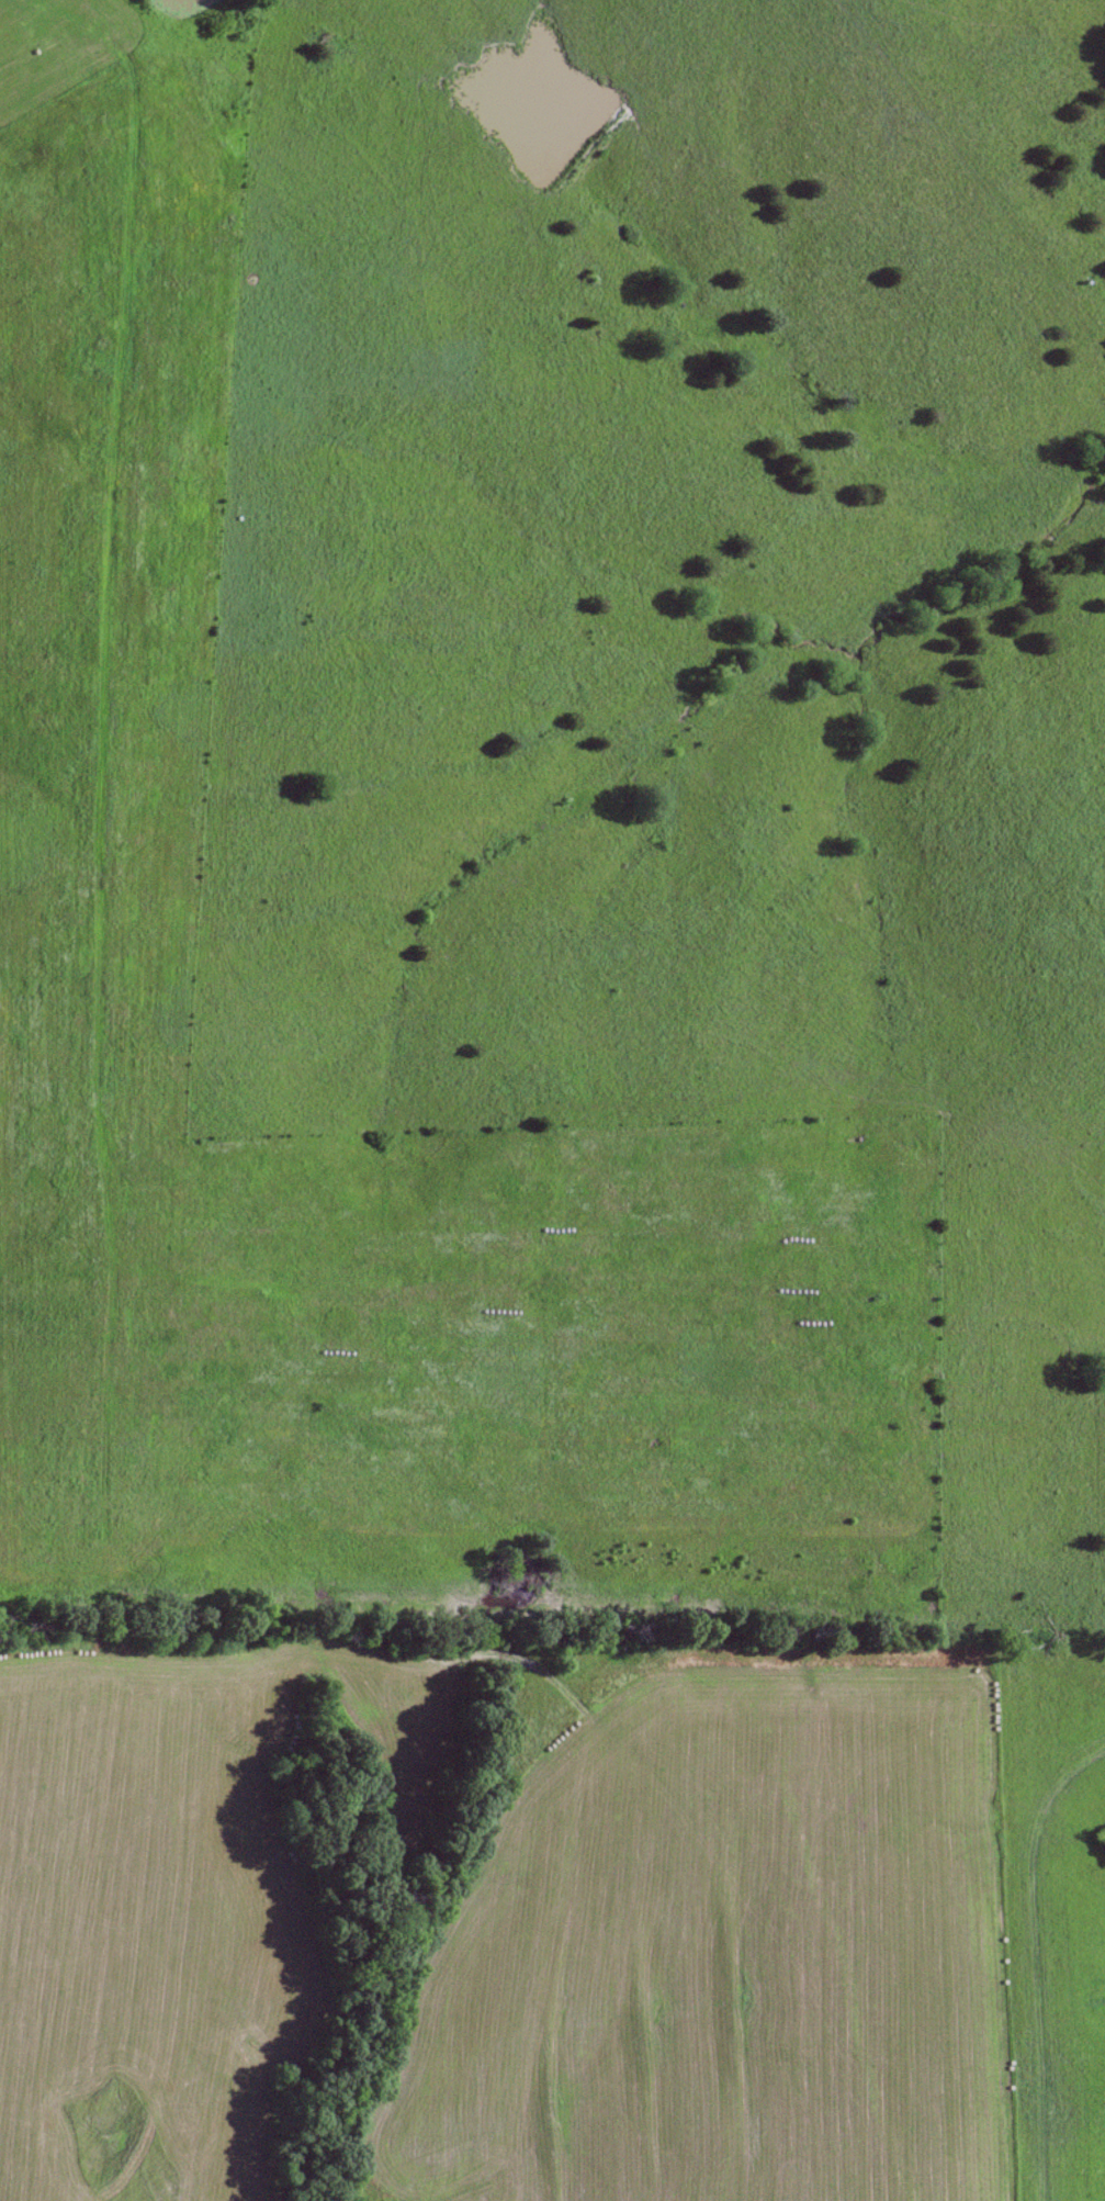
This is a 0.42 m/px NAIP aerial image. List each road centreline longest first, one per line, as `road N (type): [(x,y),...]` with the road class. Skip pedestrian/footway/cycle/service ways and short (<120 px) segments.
road 1 (residential): [(0,1510),(81,1419),(124,1304),(103,1027),(138,405),(115,144),(58,0)]
road 2 (track): [(1010,2200),(983,1659),(1104,1668)]

